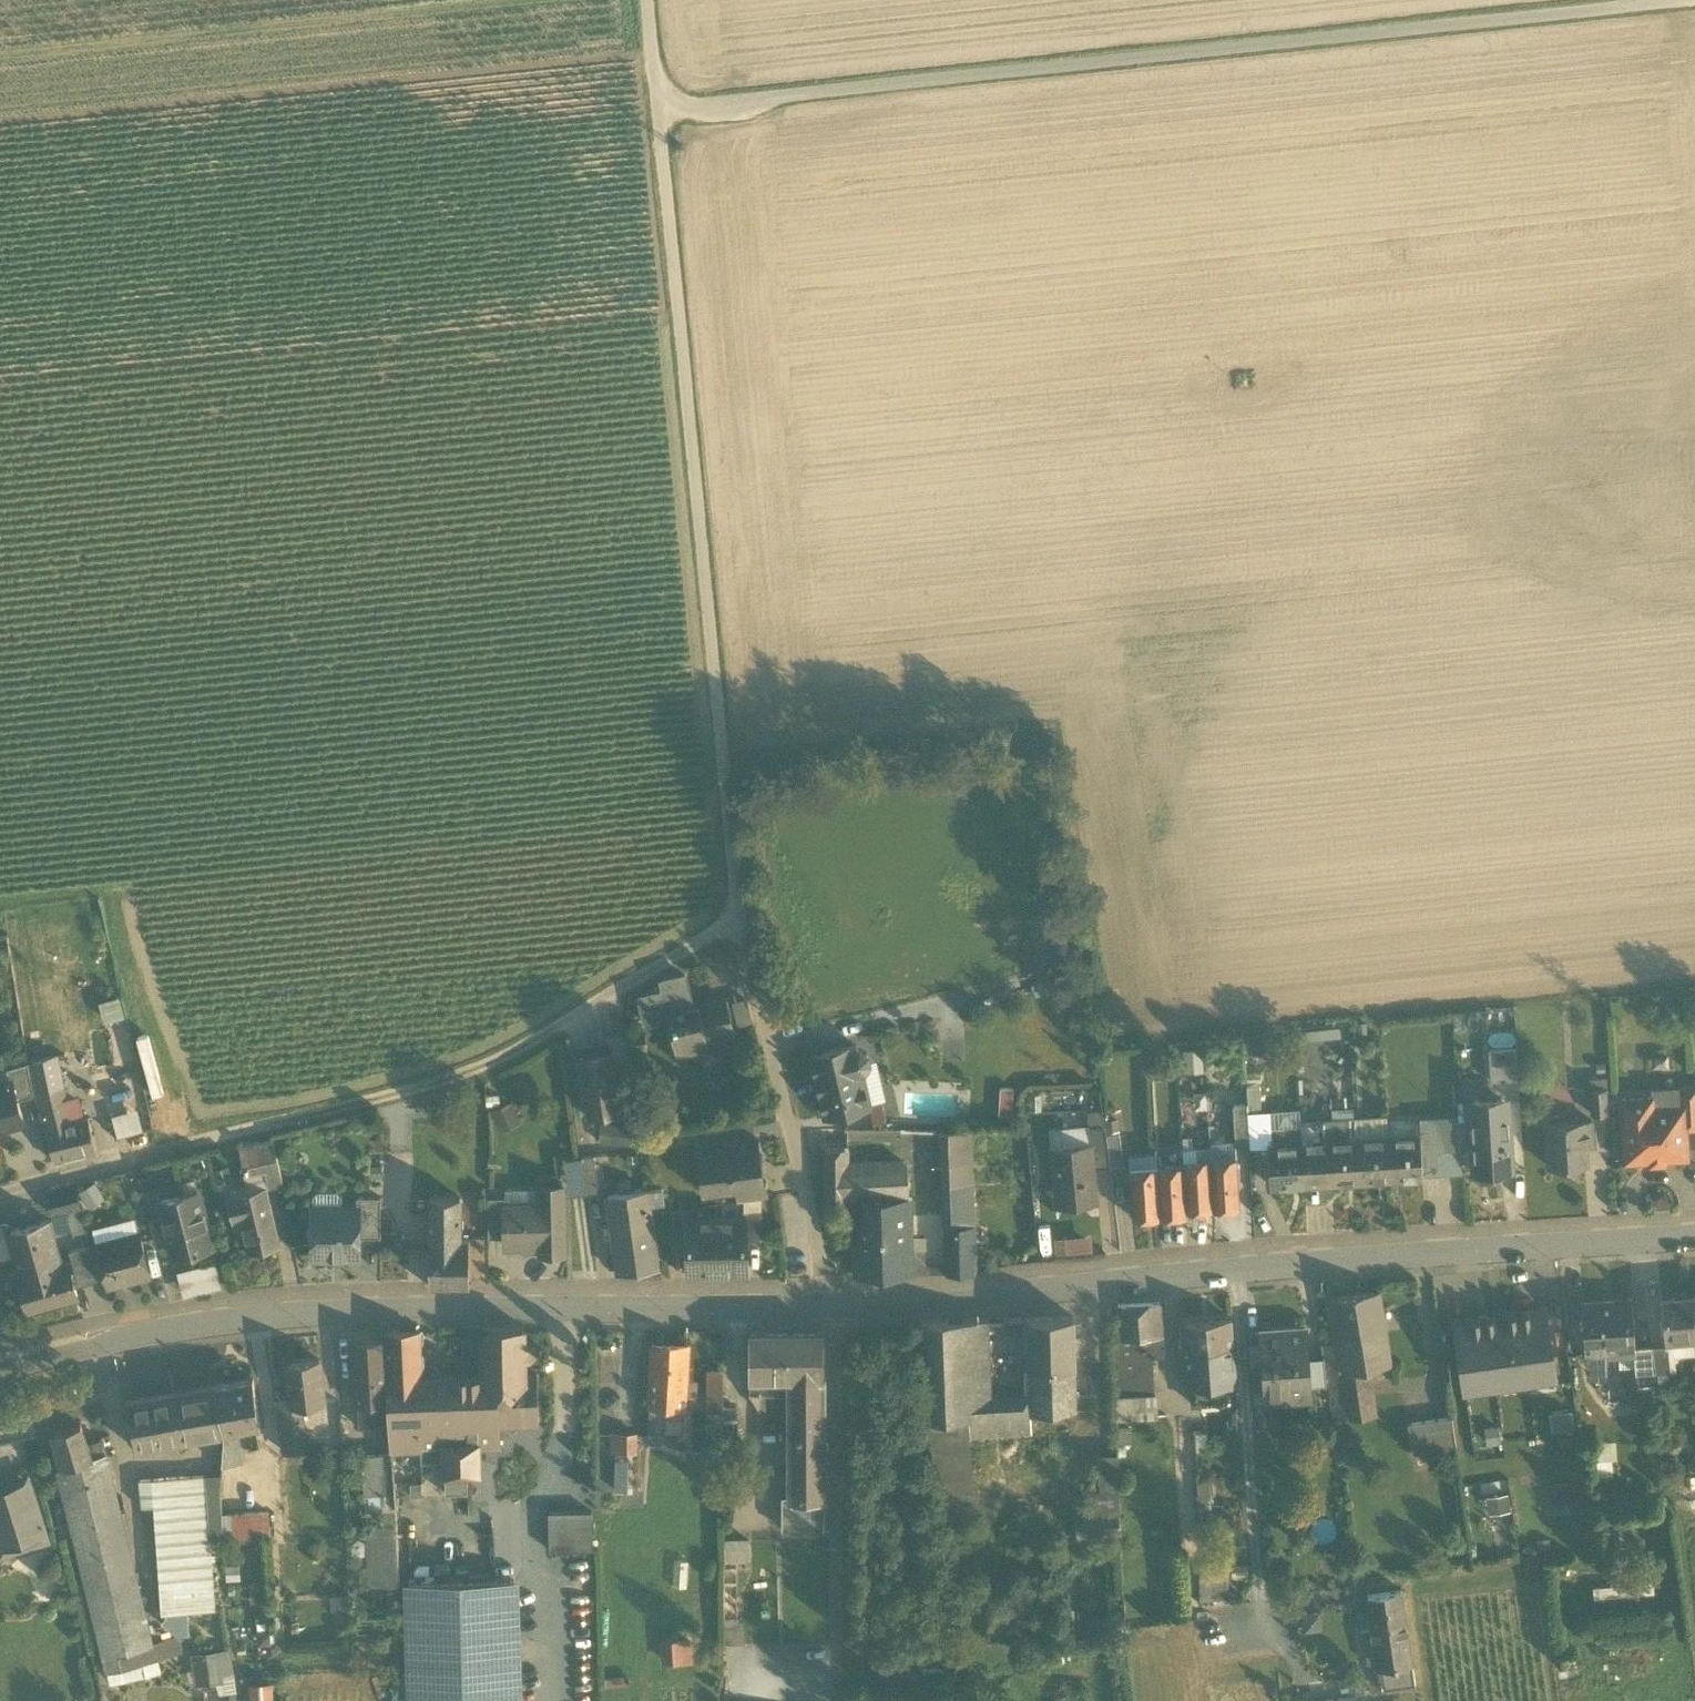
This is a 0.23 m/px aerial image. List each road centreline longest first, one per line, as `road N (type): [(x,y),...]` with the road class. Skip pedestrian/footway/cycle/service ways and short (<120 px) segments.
road 1 (tertiary): [(0,1370),(98,1344),(265,1320),(966,1300),(1236,1268),(1694,1237)]
road 2 (track): [(1684,0),(783,96),(730,111),(657,101)]
road 3 (track): [(647,0),(739,918)]
road 4 (track): [(739,918),(480,1071),(0,1194)]
road 5 (track): [(829,1285),(835,1700)]
road 6 (track): [(739,918),(829,1285)]

